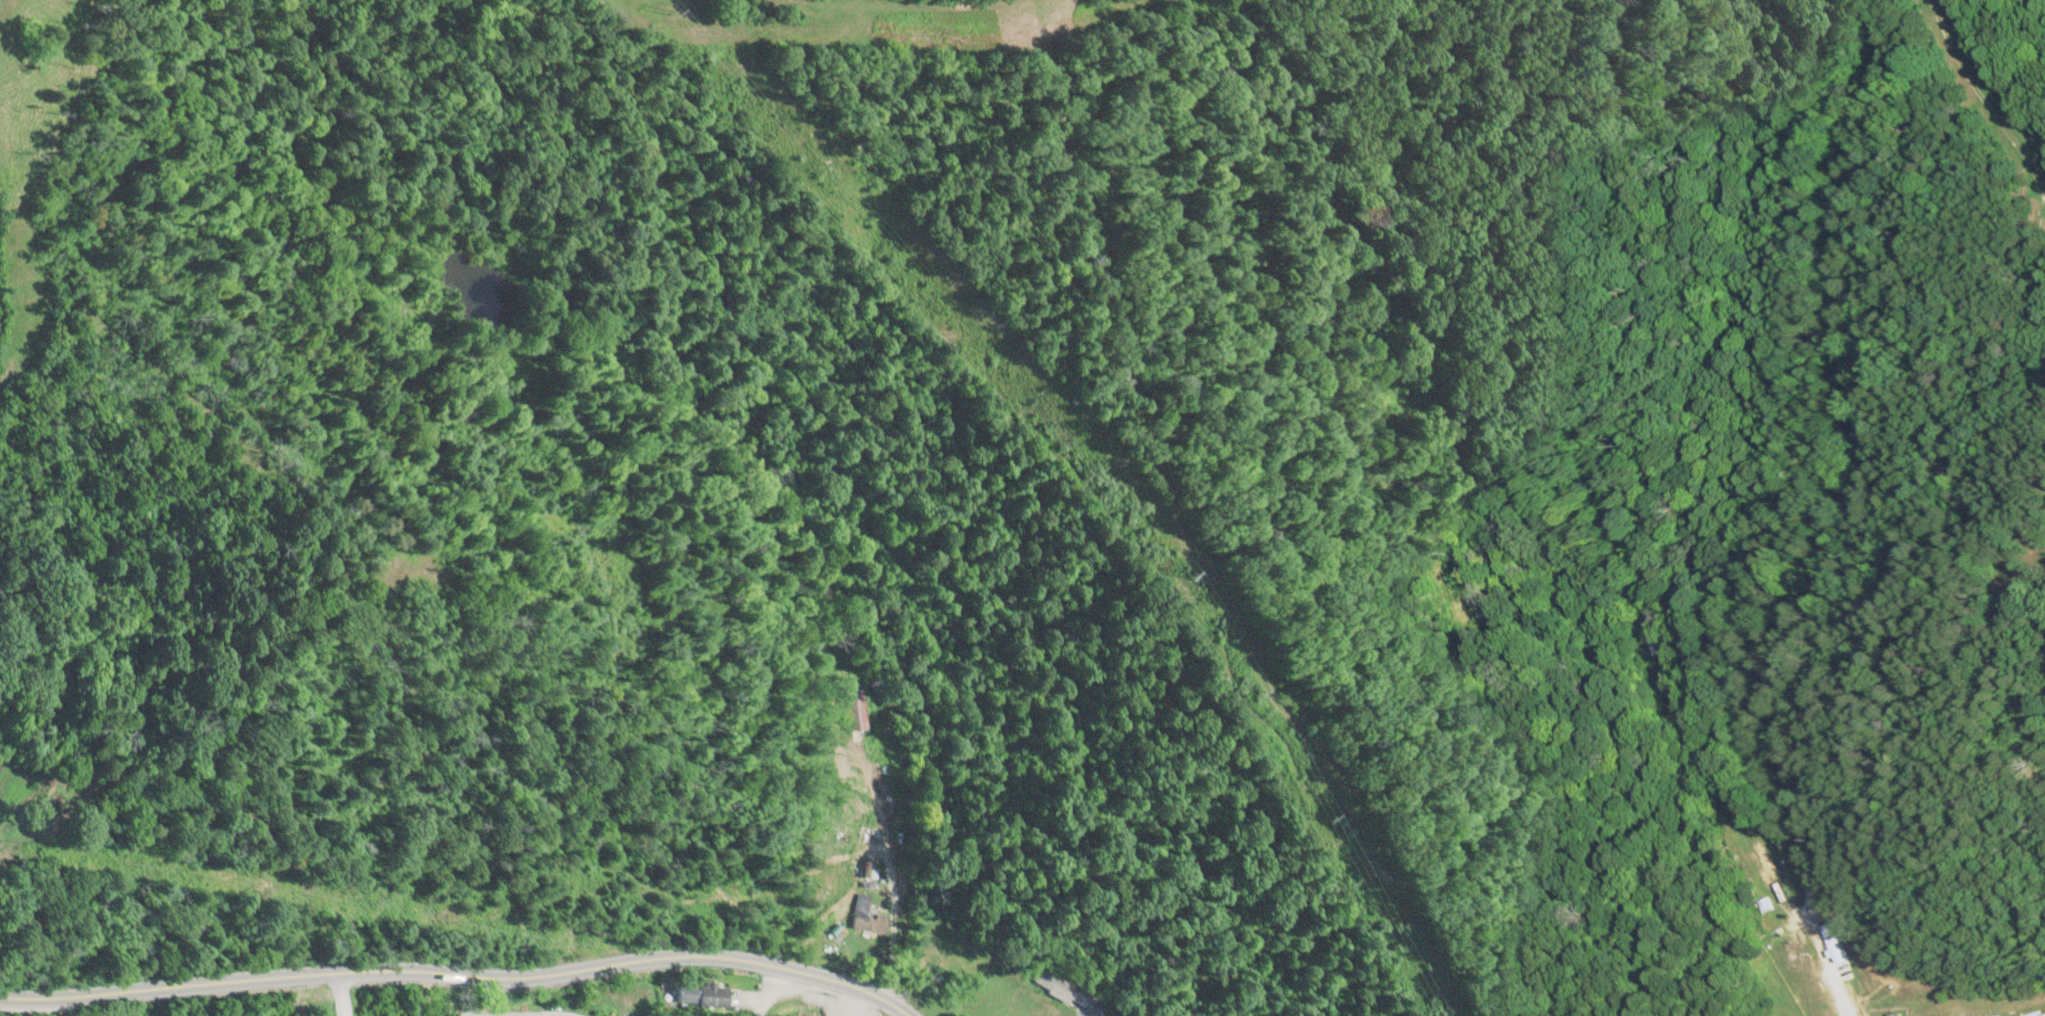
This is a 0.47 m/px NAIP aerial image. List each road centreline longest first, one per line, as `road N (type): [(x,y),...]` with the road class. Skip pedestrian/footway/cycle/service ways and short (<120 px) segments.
road 1 (primary): [(906,1015),(821,977),(690,955),(515,977),(366,970),(0,997)]

